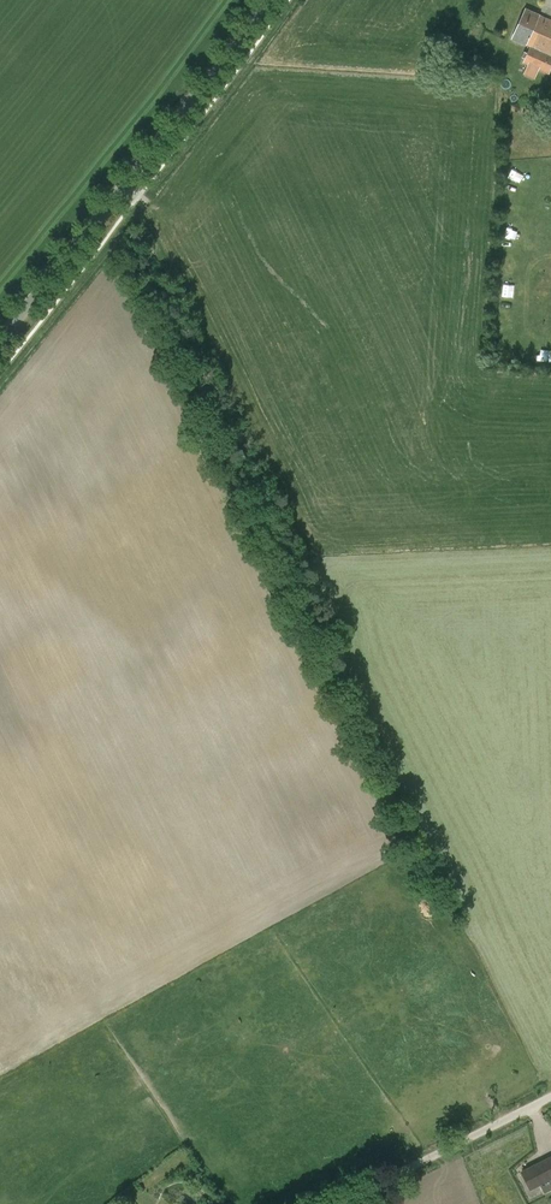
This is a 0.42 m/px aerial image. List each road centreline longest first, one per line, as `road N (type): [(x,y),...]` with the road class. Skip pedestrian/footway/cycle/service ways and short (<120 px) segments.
road 1 (secondary): [(0,339),(267,0)]
road 2 (unclassified): [(339,1203),(550,1097)]

